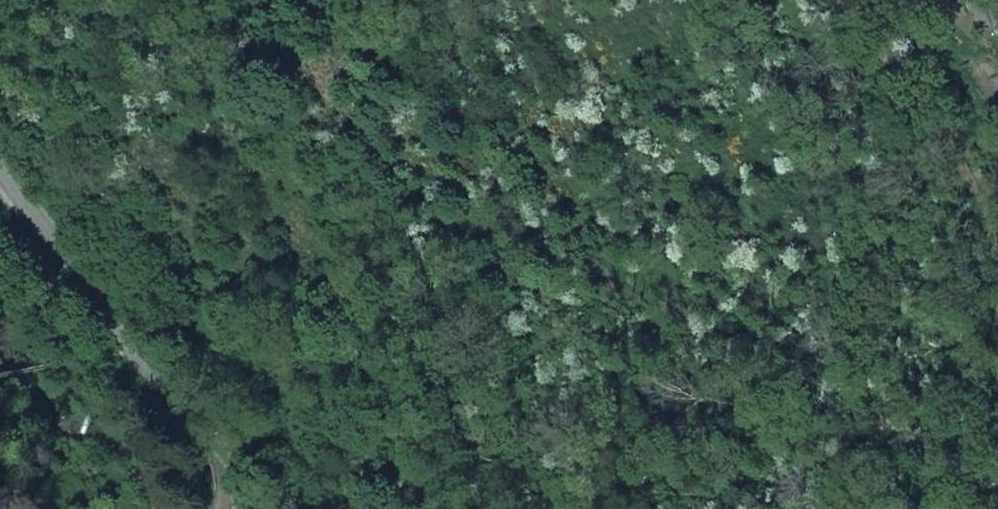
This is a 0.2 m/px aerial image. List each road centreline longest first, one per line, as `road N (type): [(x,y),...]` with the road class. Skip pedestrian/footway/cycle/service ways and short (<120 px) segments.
road 1 (tertiary): [(0,173),(132,347),(200,401),(246,454),(248,508)]

